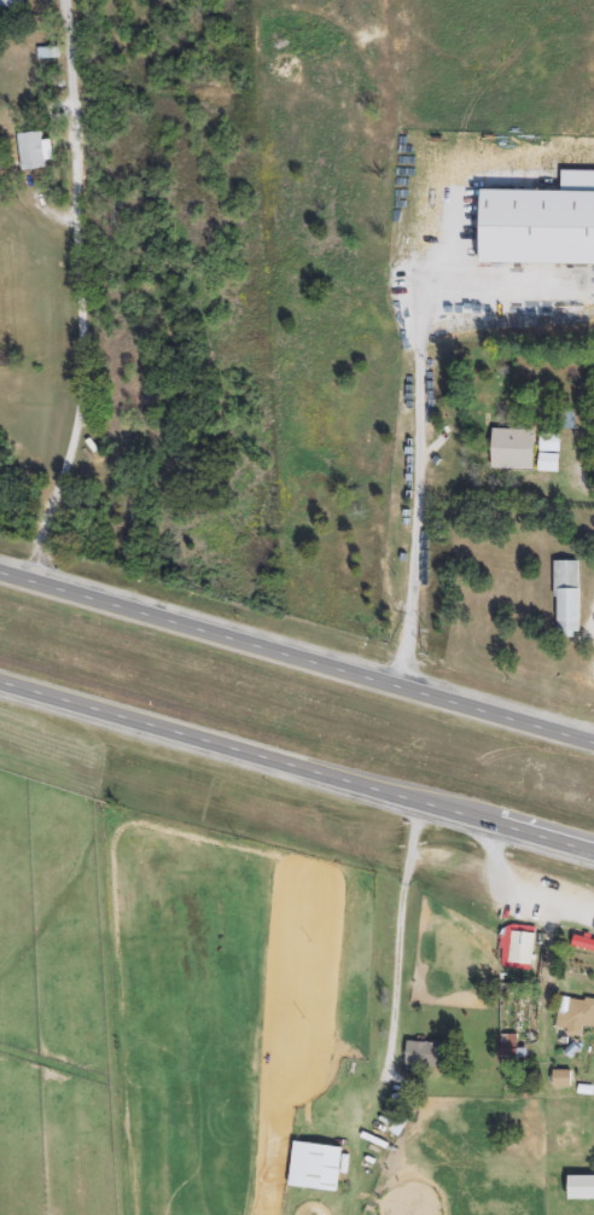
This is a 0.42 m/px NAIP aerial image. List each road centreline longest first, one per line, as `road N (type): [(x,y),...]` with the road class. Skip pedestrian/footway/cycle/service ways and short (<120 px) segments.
road 1 (primary): [(0,689),(593,856)]
road 2 (primary): [(593,733),(0,572)]

